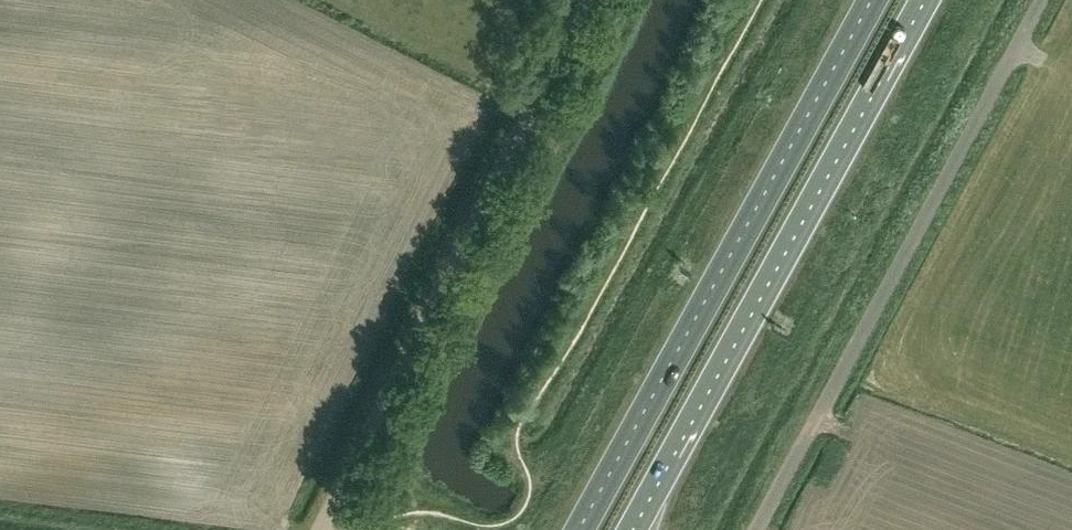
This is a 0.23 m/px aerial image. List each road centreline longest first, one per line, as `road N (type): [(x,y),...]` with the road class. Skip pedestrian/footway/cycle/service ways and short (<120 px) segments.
road 1 (trunk): [(880,0),(585,529)]
road 2 (trunk): [(622,529),(916,0)]
road 3 (unclassified): [(758,529),(1044,0)]
road 4 (unclassified): [(321,529),(584,0)]

